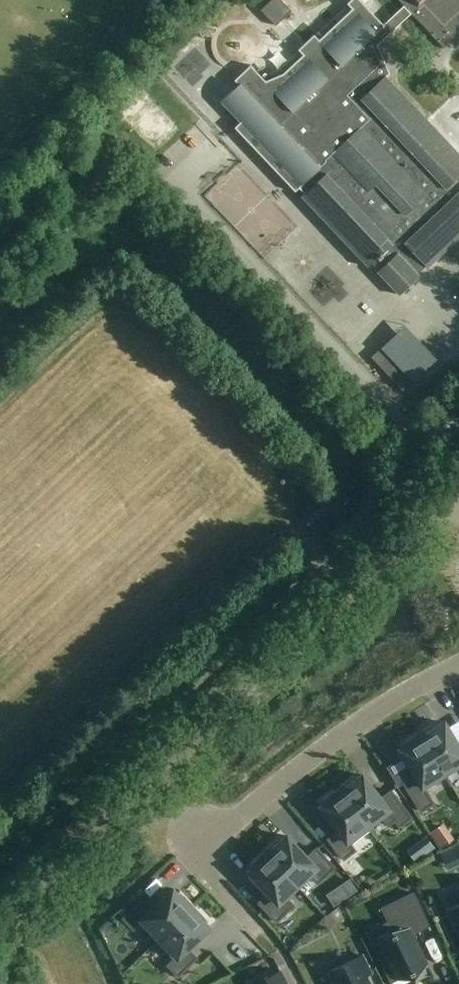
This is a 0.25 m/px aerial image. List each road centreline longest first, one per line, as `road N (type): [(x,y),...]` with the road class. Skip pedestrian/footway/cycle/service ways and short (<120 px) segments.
road 1 (unclassified): [(0,917),(331,603)]
road 2 (residential): [(258,926),(196,856),(298,767),(458,664)]
road 3 (residential): [(331,603),(449,493)]

